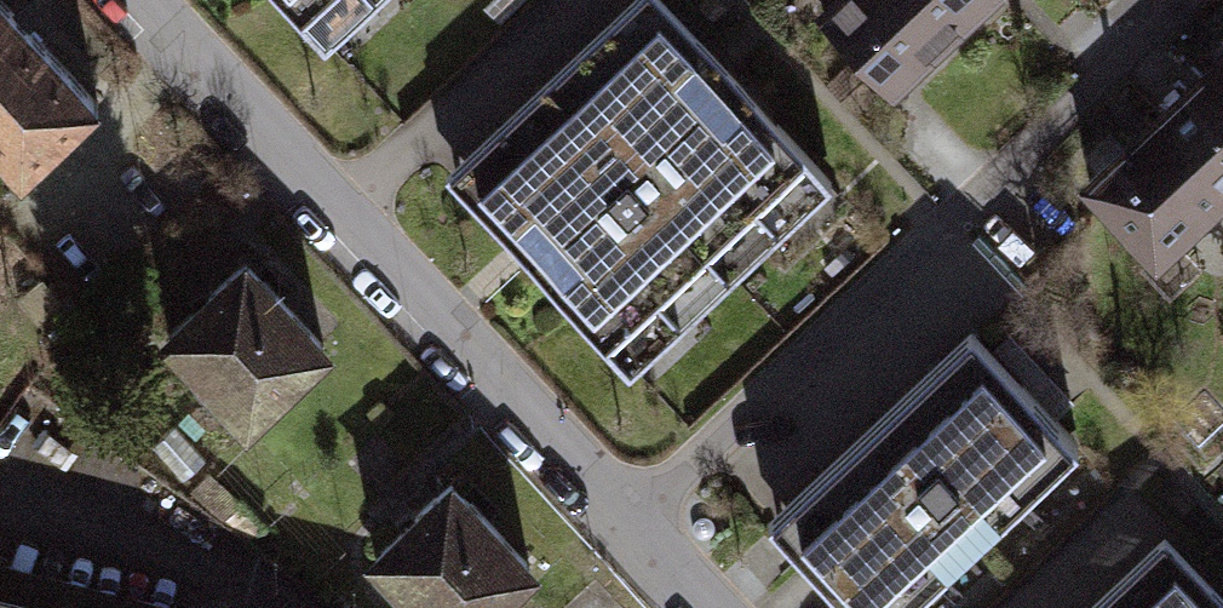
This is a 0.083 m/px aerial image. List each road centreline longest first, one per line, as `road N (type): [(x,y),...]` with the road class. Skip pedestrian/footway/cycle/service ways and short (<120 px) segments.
road 1 (residential): [(650,523),(941,230),(1188,0)]
road 2 (residential): [(650,523),(150,0)]

